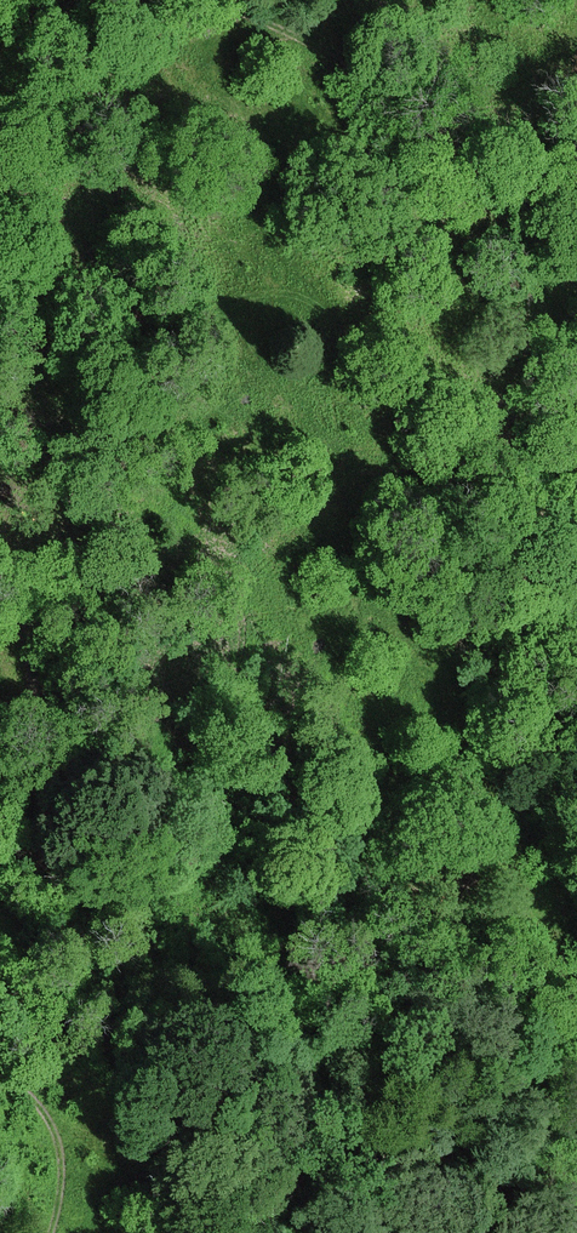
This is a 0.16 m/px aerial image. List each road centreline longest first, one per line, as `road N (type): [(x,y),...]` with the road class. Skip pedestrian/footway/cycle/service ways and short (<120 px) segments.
road 1 (track): [(47,0),(29,19),(32,74),(187,268),(193,309),(184,346),(149,371),(79,363),(0,336)]
road 2 (track): [(576,234),(332,52),(182,0)]
road 3 (track): [(0,1066),(47,1115),(56,1161),(49,1232)]
road 4 (track): [(0,602),(28,659),(30,713),(0,770)]

